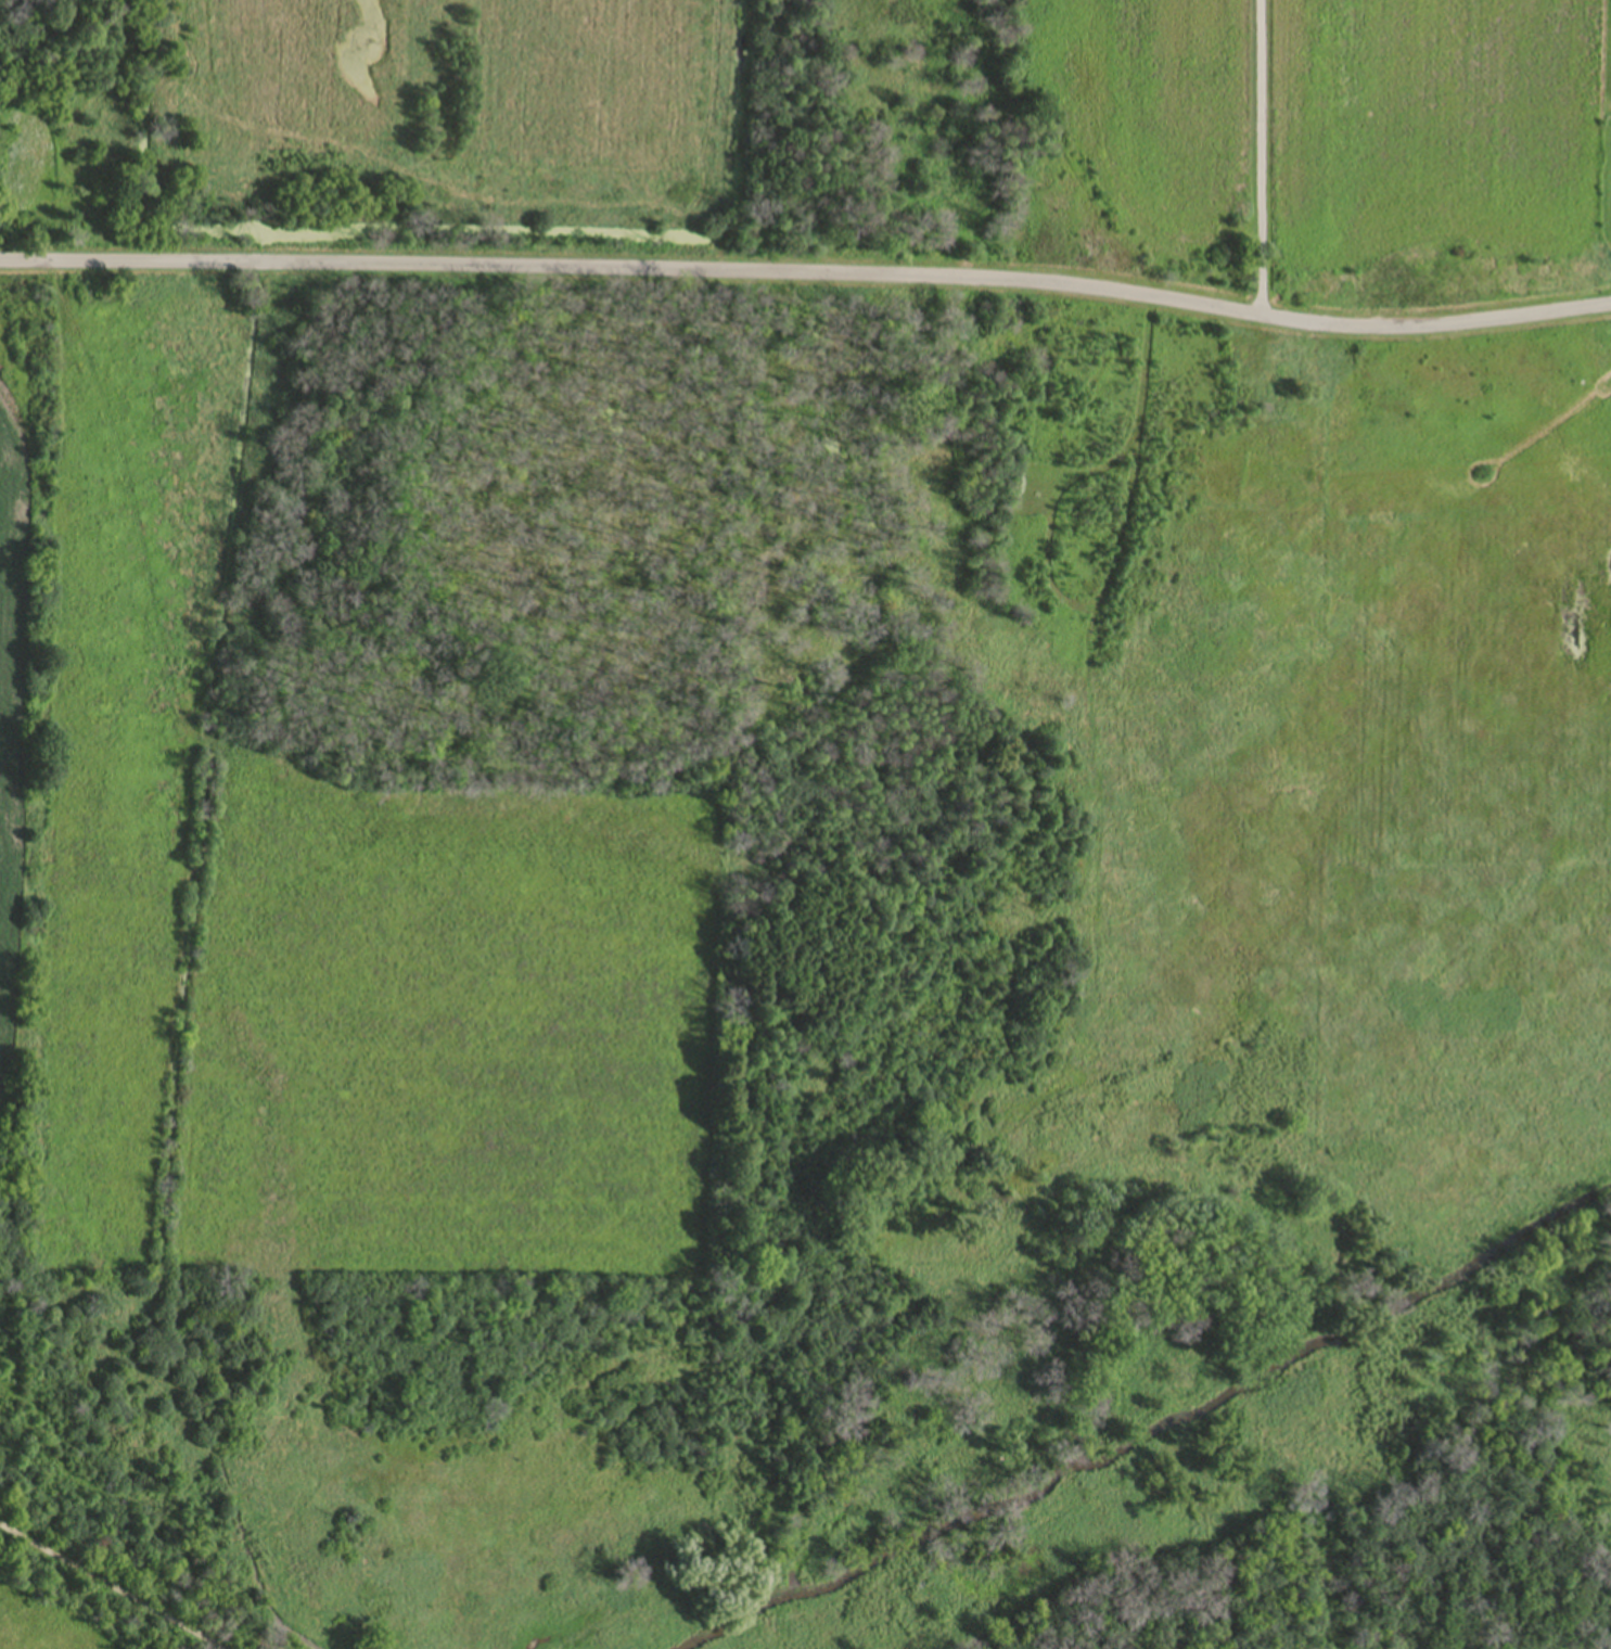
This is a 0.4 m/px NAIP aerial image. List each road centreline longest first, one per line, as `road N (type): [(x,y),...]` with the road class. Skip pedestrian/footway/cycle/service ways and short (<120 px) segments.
road 1 (residential): [(0,263),(981,277),(1398,329),(1610,303)]

